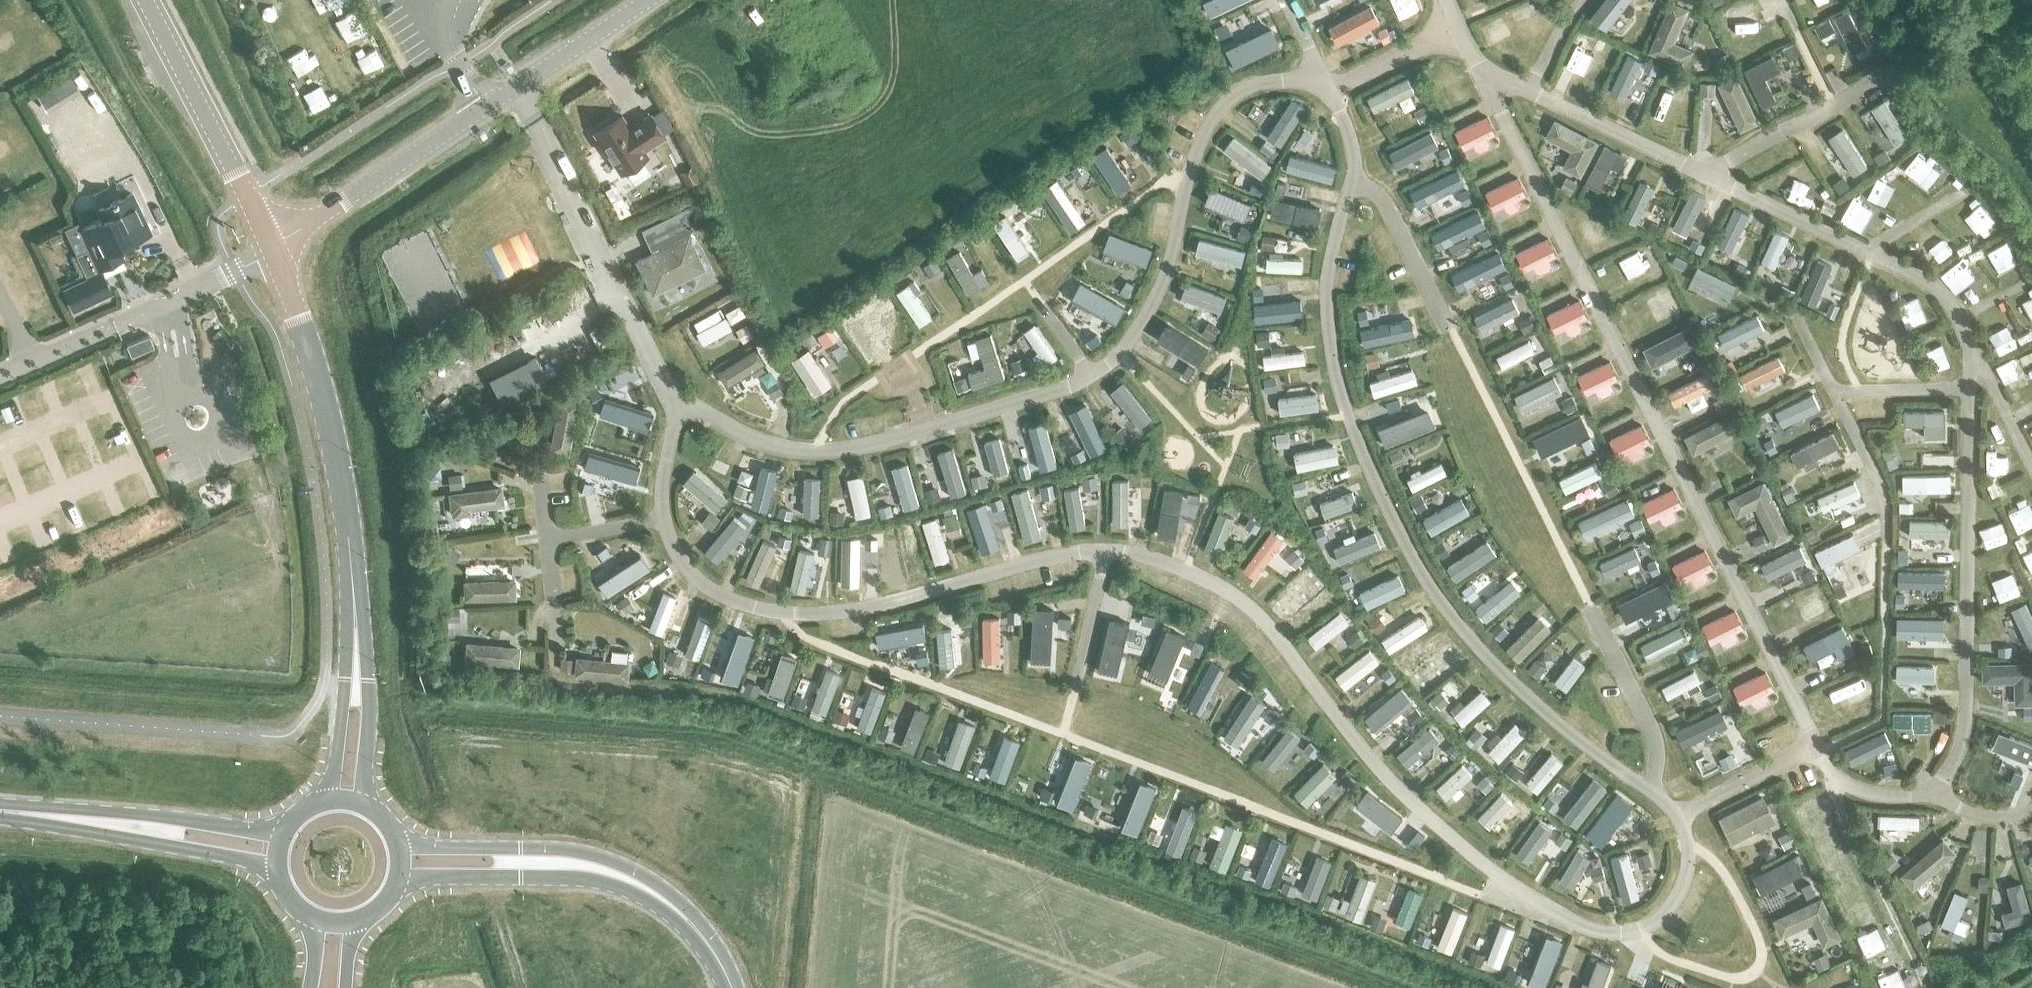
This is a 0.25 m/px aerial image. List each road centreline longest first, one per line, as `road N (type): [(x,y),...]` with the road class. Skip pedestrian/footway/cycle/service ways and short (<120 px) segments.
road 1 (tertiary): [(269,251),(645,0)]
road 2 (tertiary): [(354,592),(328,407),(269,251)]
road 3 (secondary): [(684,917),(653,887),(567,850),(396,842)]
road 4 (secondary): [(397,880),(564,875),(610,883),(684,917)]
road 5 (tertiary): [(269,251),(145,0)]
road 6 (tertiary): [(363,805),(368,680),(354,592)]
road 7 (tertiary): [(354,592),(330,800)]
road 8 (secondary): [(283,834),(191,822),(115,825)]
road 9 (secondary): [(115,825),(278,867)]

